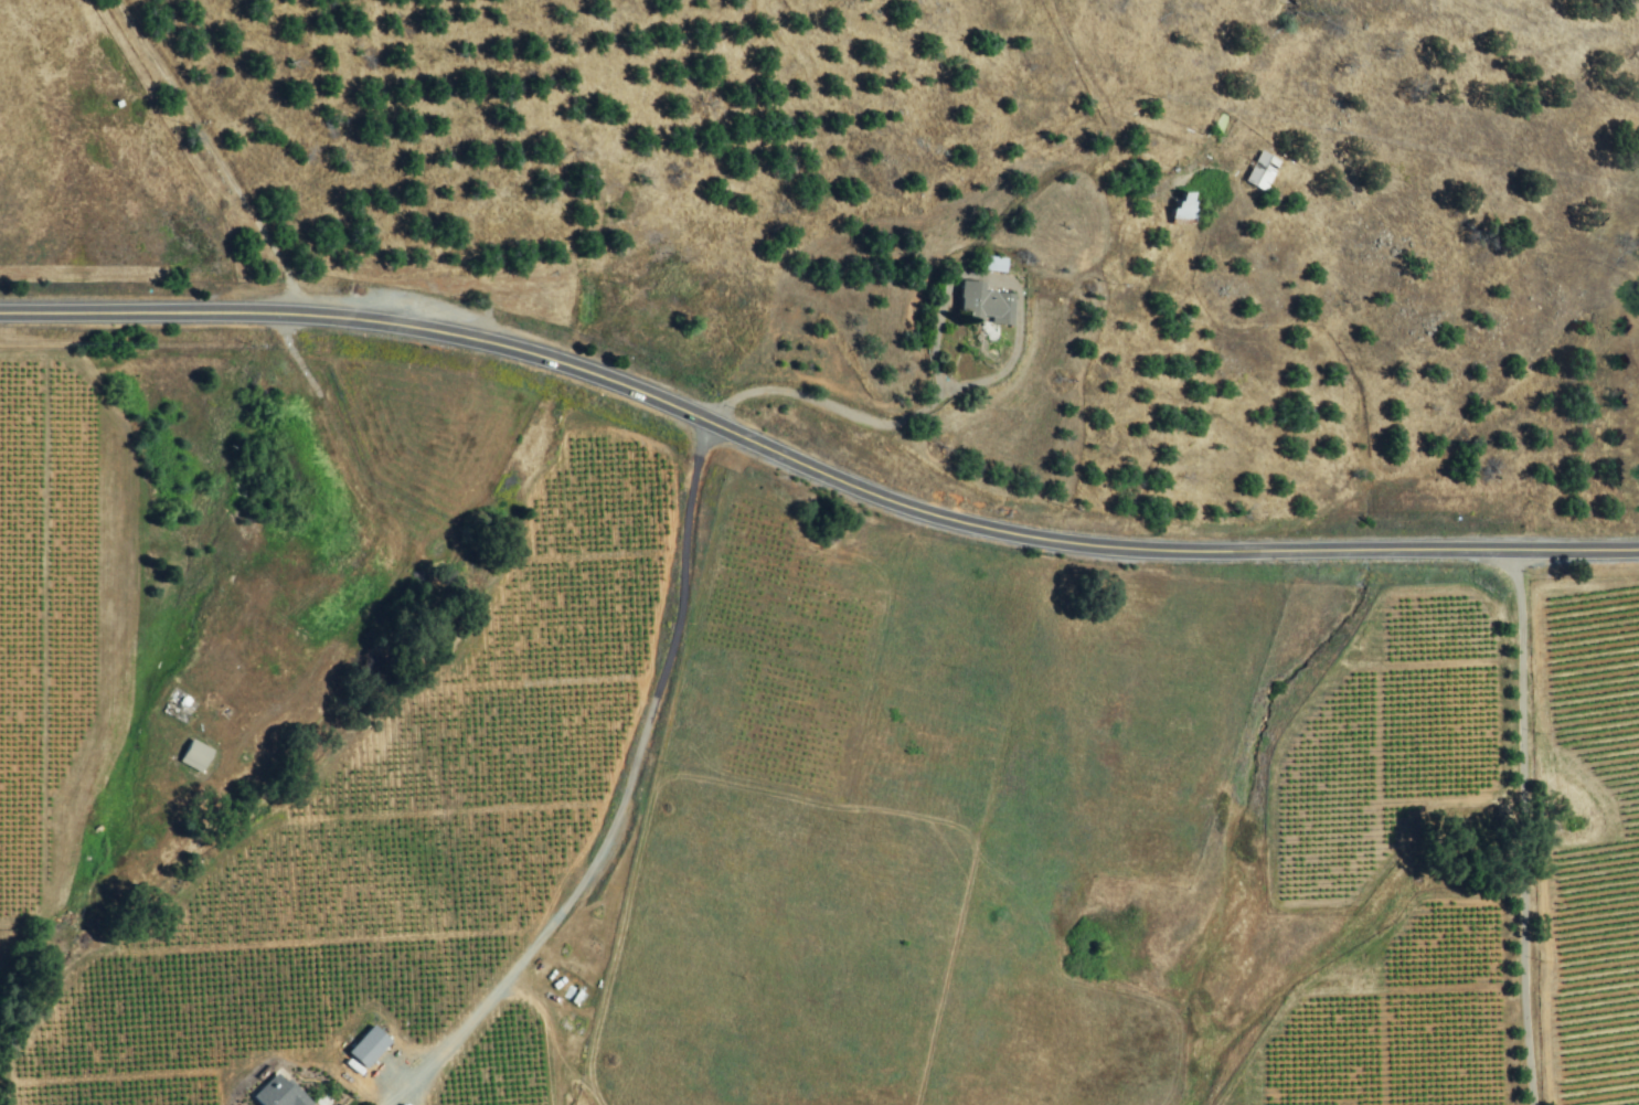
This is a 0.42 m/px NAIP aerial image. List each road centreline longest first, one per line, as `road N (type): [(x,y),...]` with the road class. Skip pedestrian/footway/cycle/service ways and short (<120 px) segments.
road 1 (secondary): [(0,322),(189,322),(300,312),(435,330),(578,369),(929,524),(1149,560),(1294,538),(1514,557),(1638,553)]

